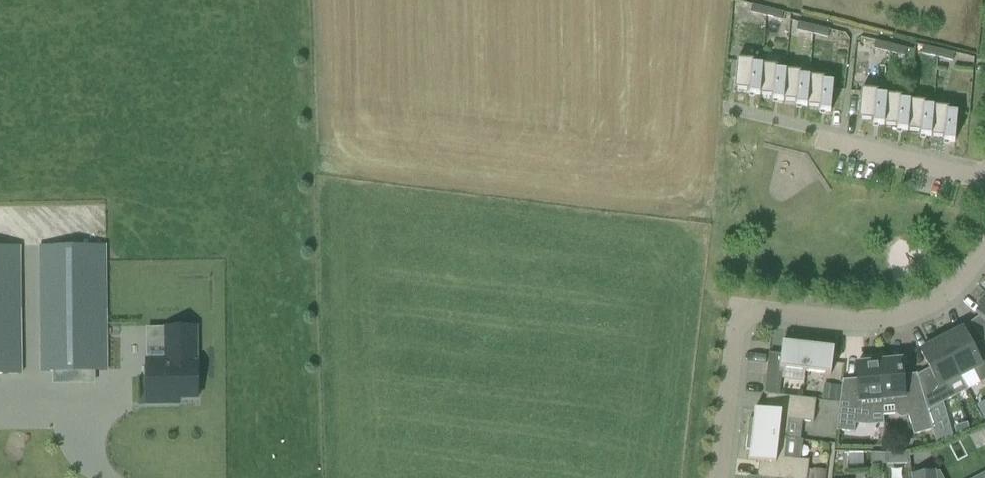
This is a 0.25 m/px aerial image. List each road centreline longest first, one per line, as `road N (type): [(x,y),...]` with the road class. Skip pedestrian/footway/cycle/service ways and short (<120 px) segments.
road 1 (residential): [(717,477),(742,317),(755,311),(854,324),(898,318),(962,280),(984,245)]
road 2 (residential): [(984,182),(811,130)]

